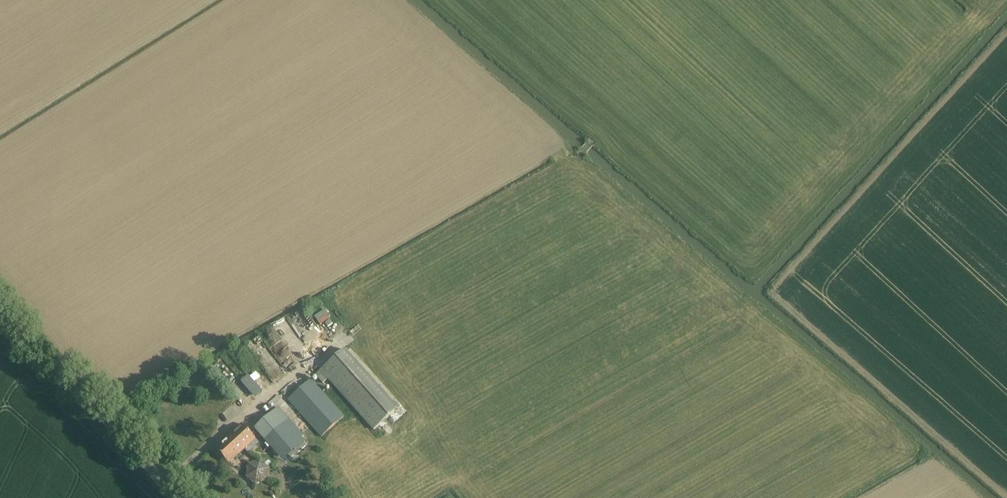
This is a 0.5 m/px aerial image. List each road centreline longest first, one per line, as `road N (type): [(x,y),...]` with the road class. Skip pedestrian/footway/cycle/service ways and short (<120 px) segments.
road 1 (tertiary): [(175,497),(94,408),(0,325)]

